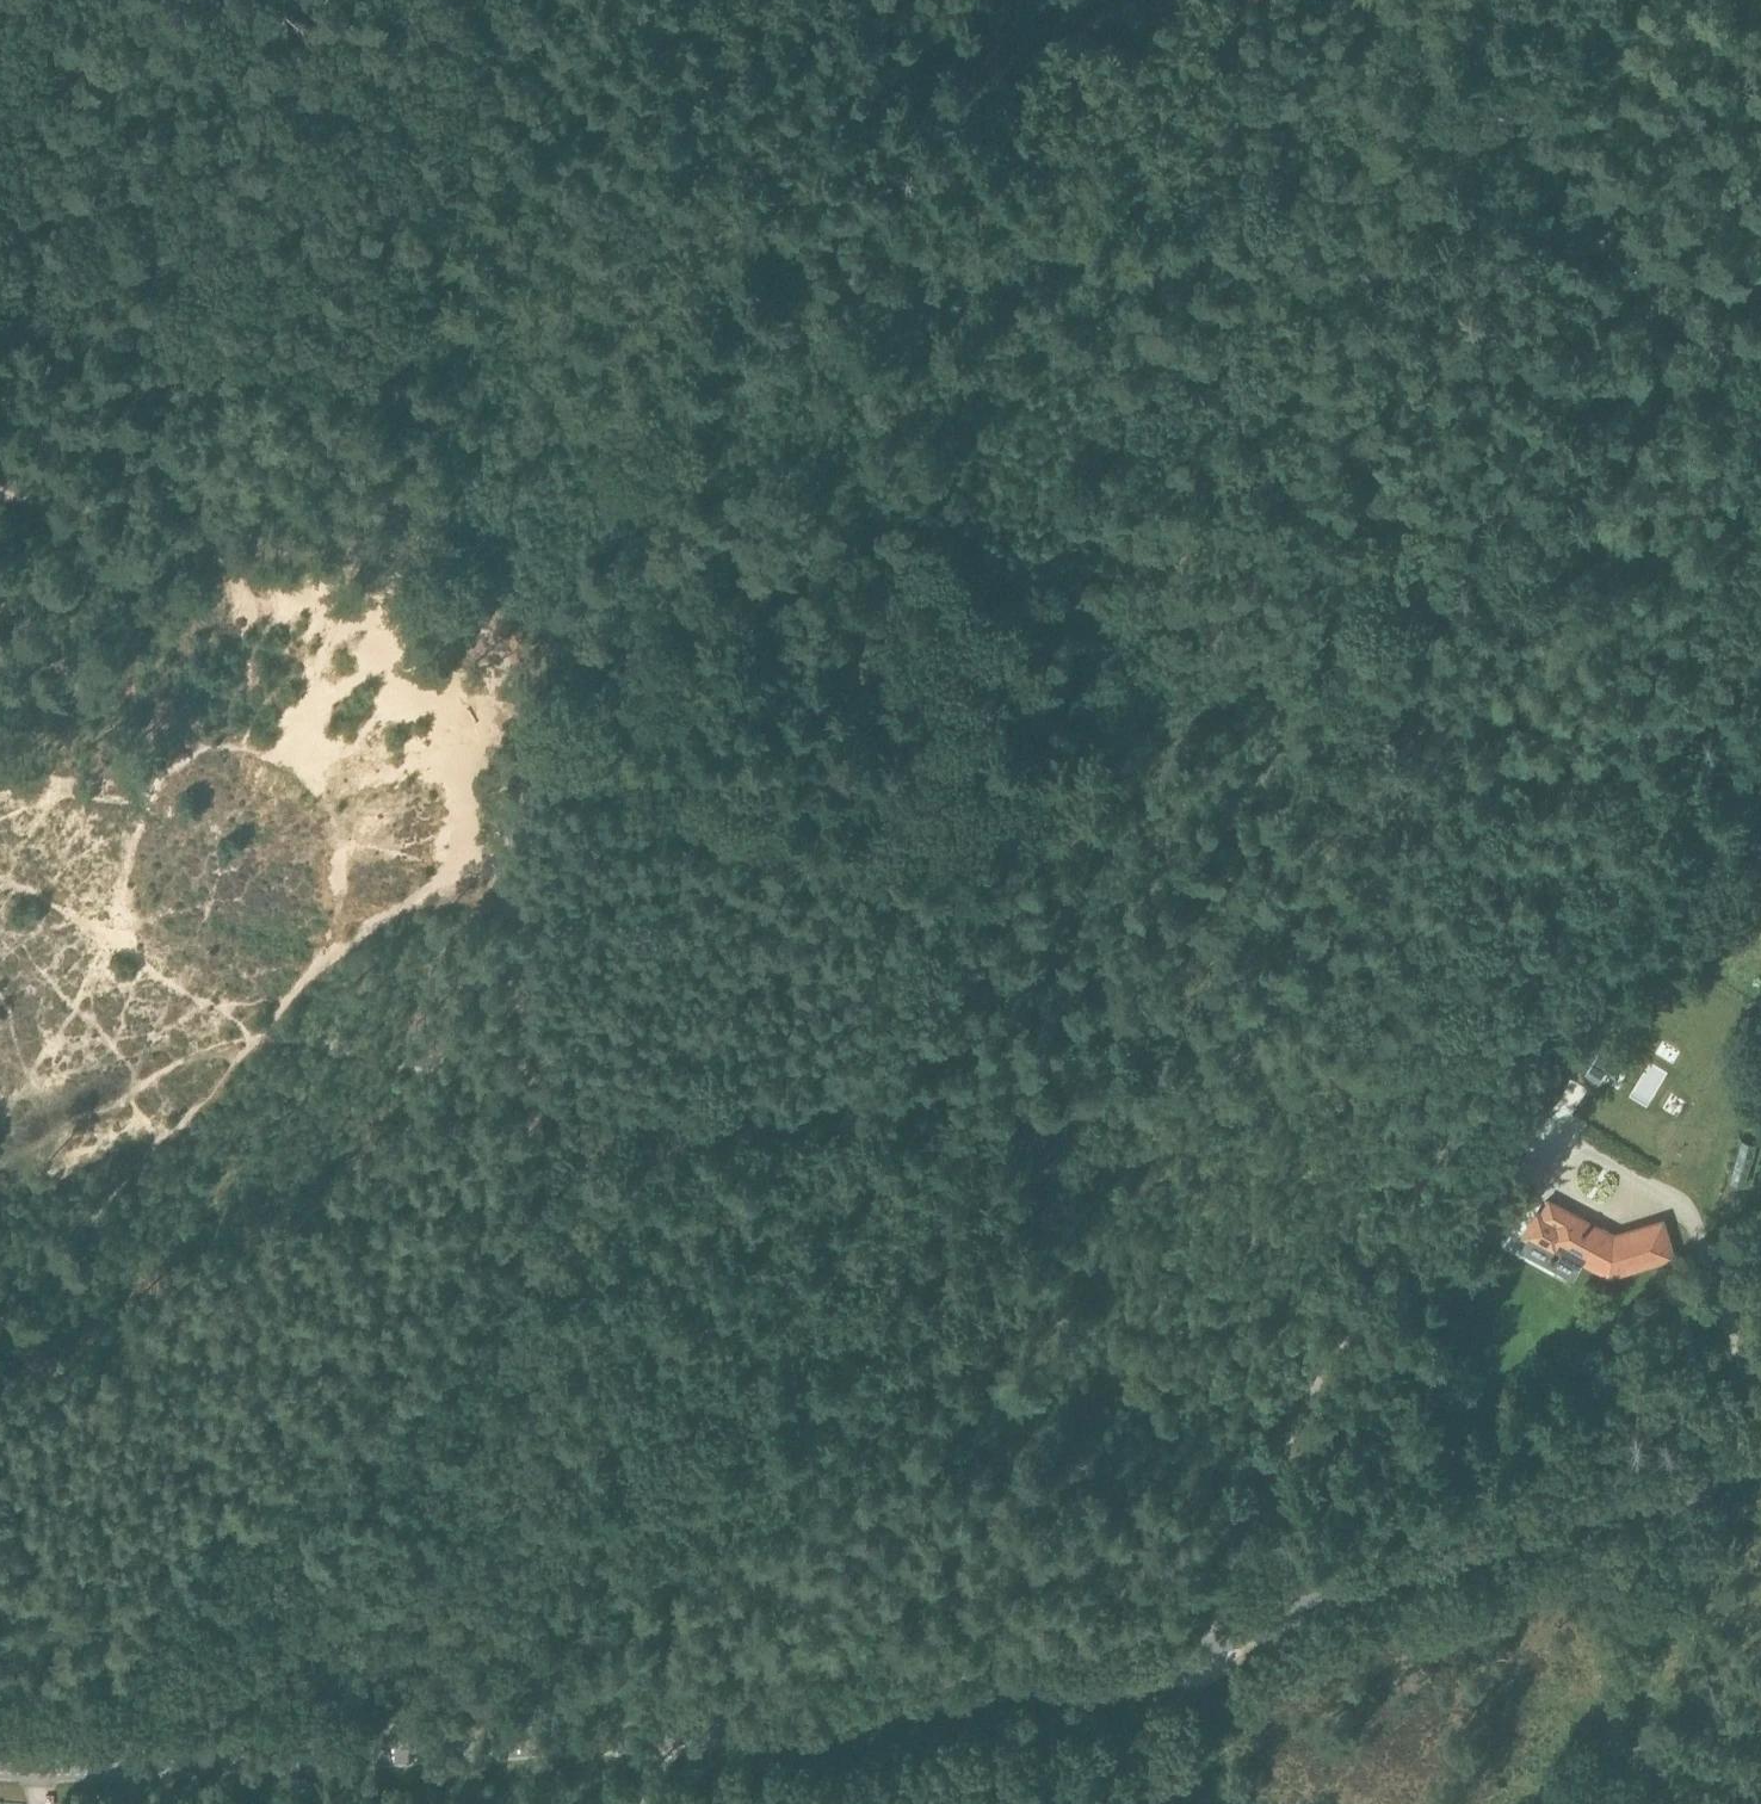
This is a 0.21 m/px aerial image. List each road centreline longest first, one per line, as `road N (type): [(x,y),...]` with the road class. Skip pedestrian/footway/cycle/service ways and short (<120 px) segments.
road 1 (unclassified): [(0,1766),(244,1762),(653,1738),(1000,1702),(1200,1650),(1397,1571),(1696,1472)]
road 2 (track): [(1509,1022),(1760,533)]
road 3 (unclassified): [(1589,1803),(1687,1536),(1696,1472)]

